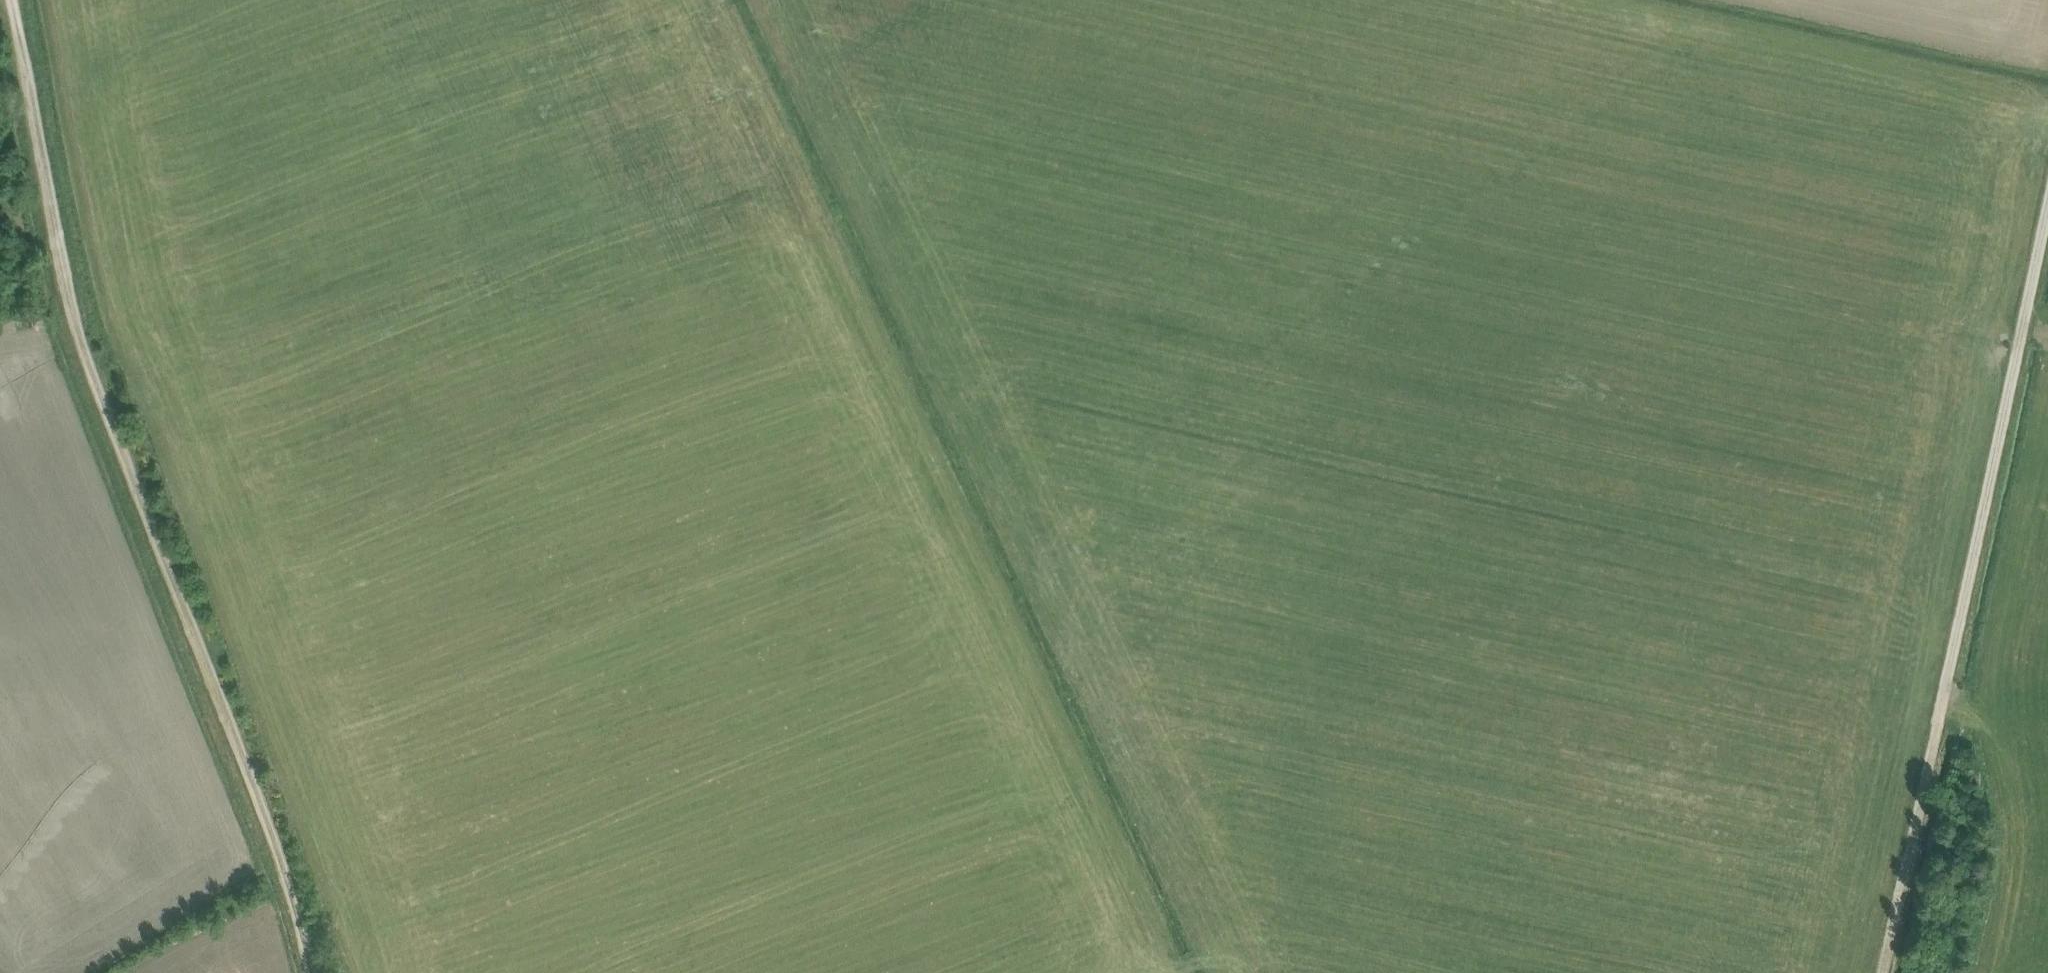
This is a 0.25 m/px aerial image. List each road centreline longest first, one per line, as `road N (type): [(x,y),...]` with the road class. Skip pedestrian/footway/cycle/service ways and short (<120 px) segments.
road 1 (track): [(316,972),(290,868),(84,345),(11,0)]
road 2 (track): [(2047,189),(1880,972)]

